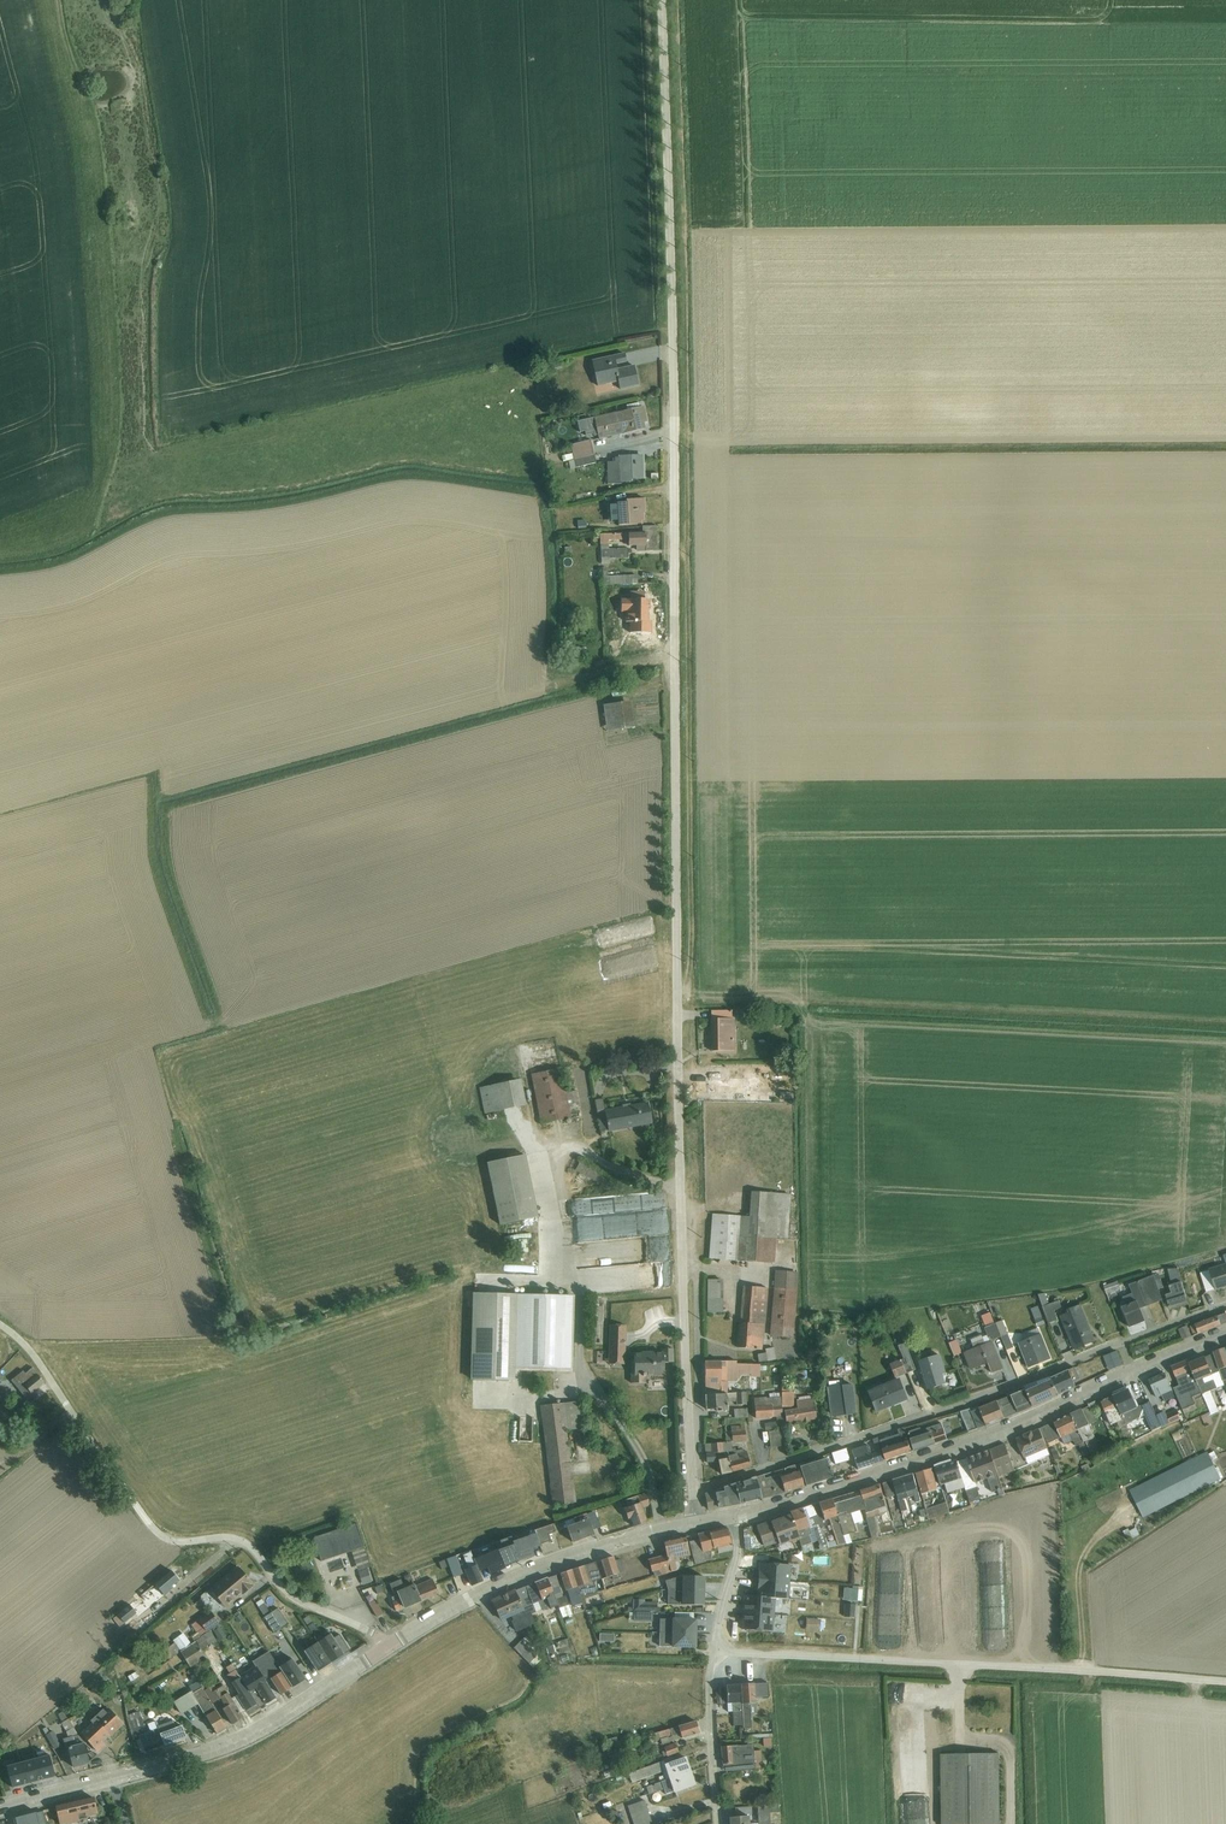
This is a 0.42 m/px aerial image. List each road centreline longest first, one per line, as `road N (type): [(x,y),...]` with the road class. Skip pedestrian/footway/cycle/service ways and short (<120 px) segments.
road 1 (unclassified): [(682,1269),(674,369),(661,0)]
road 2 (track): [(675,0),(691,935),(685,992),(677,992)]
road 3 (track): [(685,992),(744,991),(755,972),(749,472),(737,462),(686,462)]
road 4 (unclassified): [(387,1648),(293,1597),(244,1542),(160,1535),(35,1357),(0,1324)]
road 5 (unclassified): [(1225,1683),(714,1652)]
road 6 (track): [(59,0),(100,158),(117,392),(106,481)]
road 7 (unclassified): [(693,1491),(968,1404),(1122,1344)]
road 8 (tertiary): [(1134,1373),(966,1445),(732,1517)]
road 9 (tertiary): [(387,1648),(234,1743),(0,1809)]
road 10 (tertiary): [(696,1524),(521,1575),(387,1648)]
road 11 (track): [(289,1344),(447,1291),(477,1269),(545,1269)]
road 12 (residential): [(689,1427),(698,1407),(697,1269),(682,1269)]
road 13 (track): [(563,1200),(560,1159),(575,1149),(680,1191)]
road 14 (unclassified): [(718,1823),(709,1705),(714,1652)]
road 15 (unclassified): [(689,1427),(682,1269)]
road 16 (unclassified): [(714,1652),(737,1558),(732,1517)]
road 17 (track): [(754,949),(798,950),(815,960),(818,978),(806,1019)]

